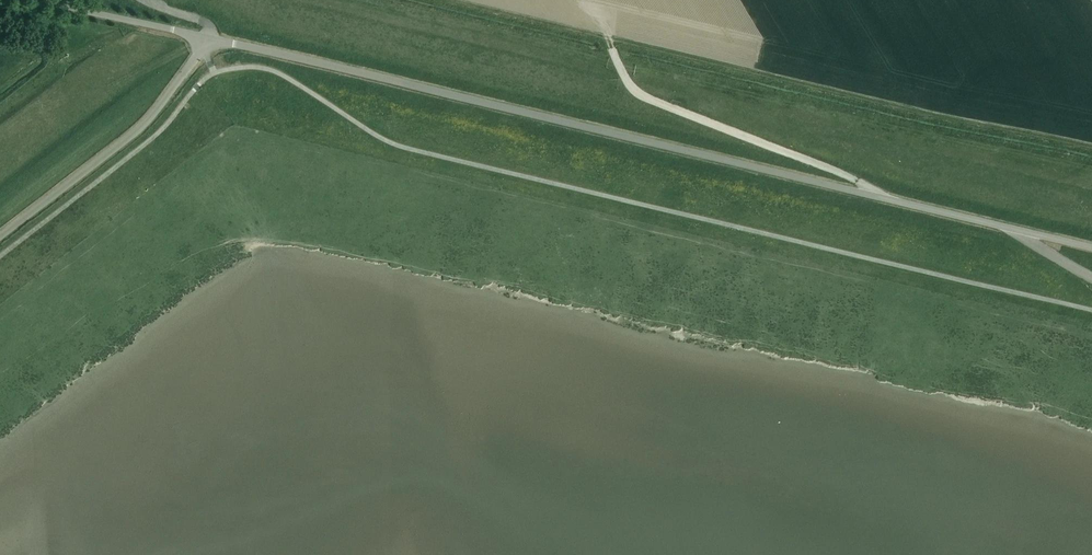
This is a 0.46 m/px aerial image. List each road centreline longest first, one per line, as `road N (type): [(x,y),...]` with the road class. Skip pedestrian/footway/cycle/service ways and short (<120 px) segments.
road 1 (unclassified): [(1091,247),(211,39)]
road 2 (track): [(862,192),(831,169),(640,95),(613,51)]
road 3 (unclassified): [(0,236),(138,132),(211,39)]
road 4 (unclassified): [(211,39),(35,0)]

